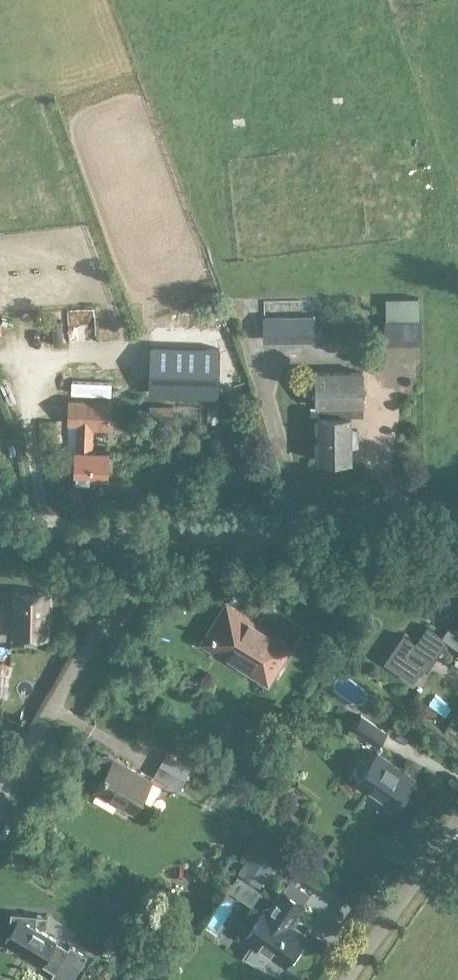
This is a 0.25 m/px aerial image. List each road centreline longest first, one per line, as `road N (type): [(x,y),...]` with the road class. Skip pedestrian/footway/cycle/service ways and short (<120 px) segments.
road 1 (residential): [(0,810),(138,565),(146,534)]
road 2 (unclassified): [(457,537),(146,534)]
road 3 (residential): [(344,979),(457,811)]
road 4 (unclassified): [(146,534),(0,533)]

